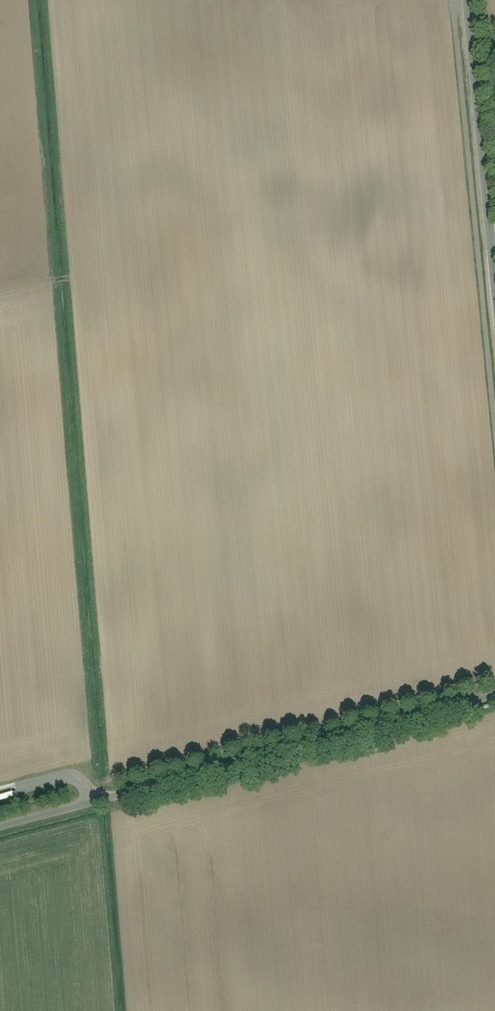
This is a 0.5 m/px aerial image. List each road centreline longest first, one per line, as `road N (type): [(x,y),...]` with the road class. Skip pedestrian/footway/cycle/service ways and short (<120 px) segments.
road 1 (unclassified): [(0,828),(494,694)]
road 2 (tertiary): [(466,0),(494,282)]

